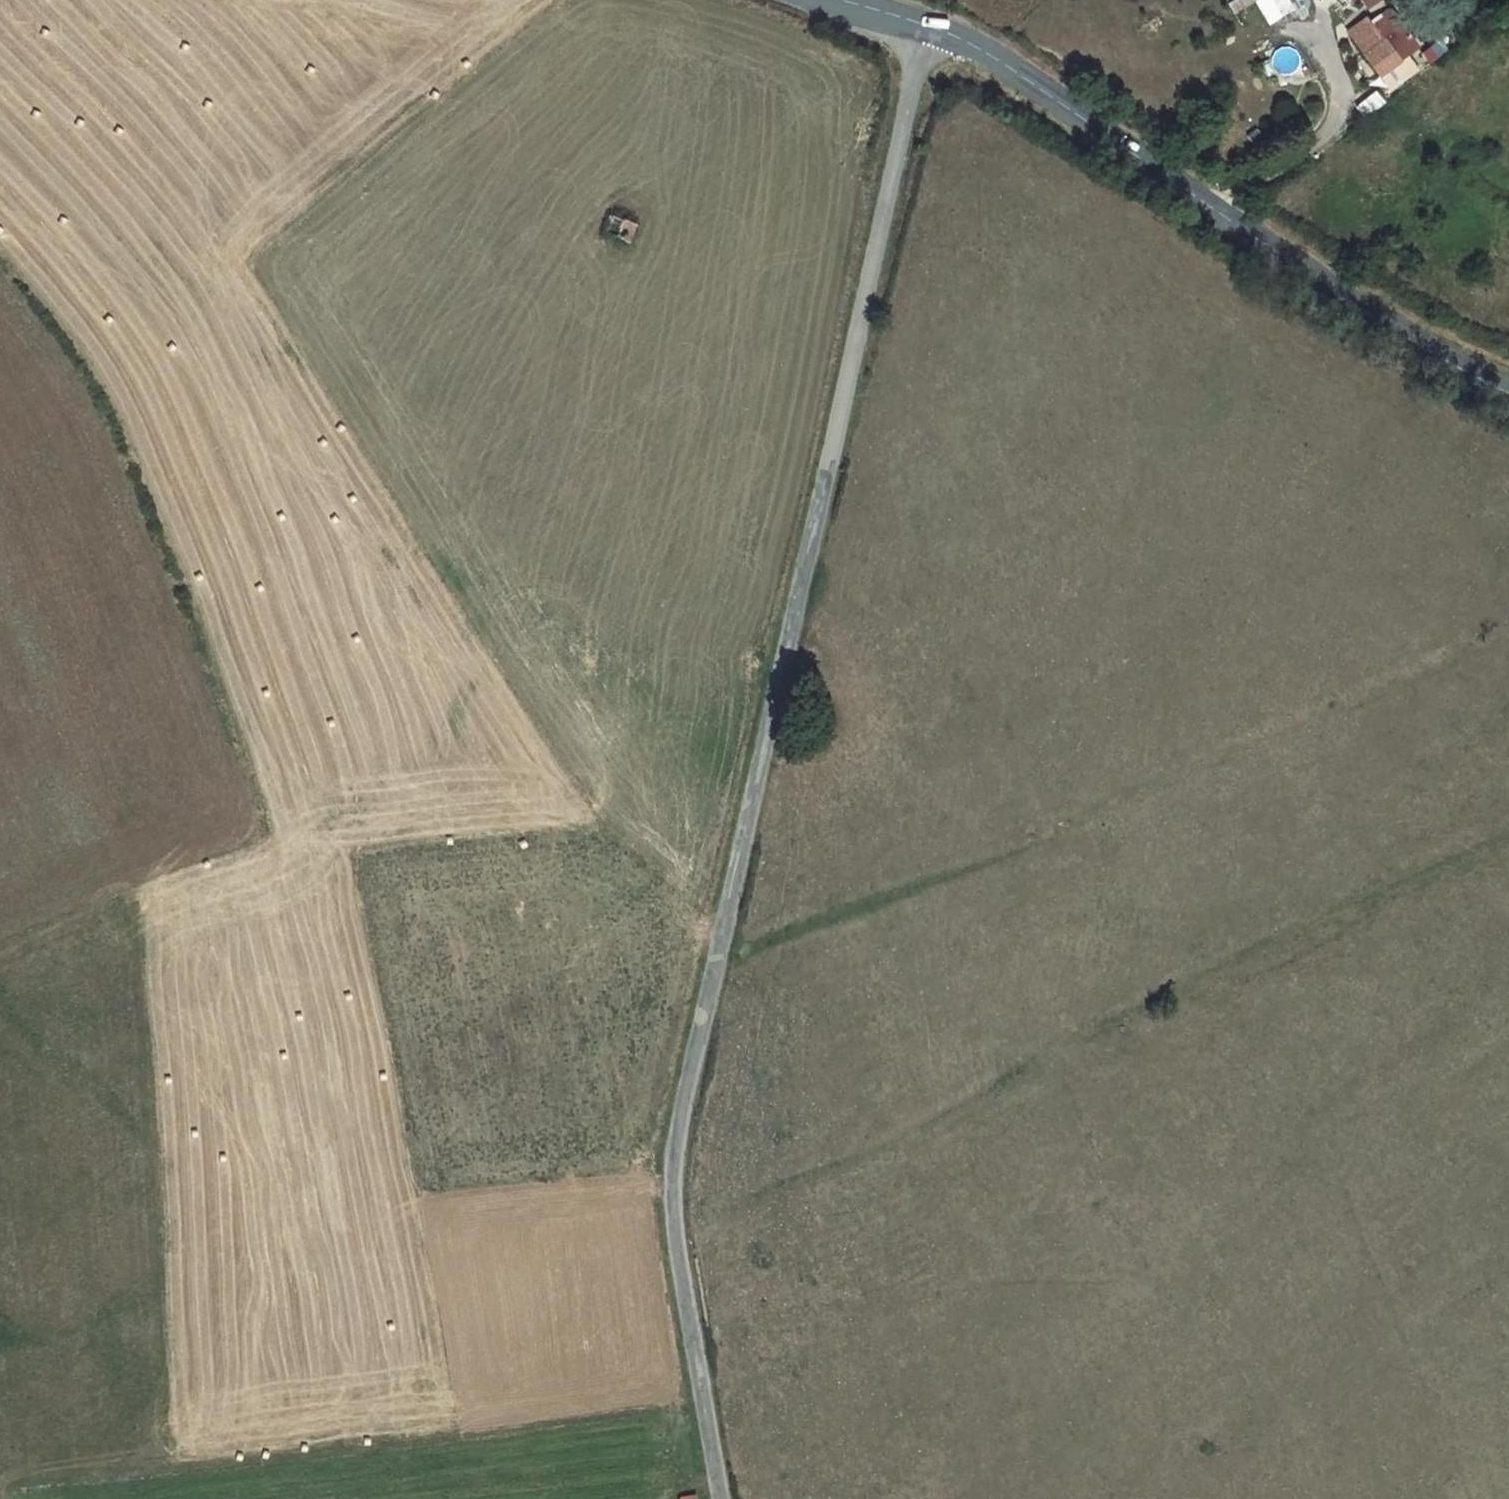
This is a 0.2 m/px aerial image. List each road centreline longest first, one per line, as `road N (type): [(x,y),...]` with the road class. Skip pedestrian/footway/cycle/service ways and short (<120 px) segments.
road 1 (unclassified): [(931,24),(674,1152),(675,1243),(719,1498)]
road 2 (track): [(675,1243),(1508,829)]
road 3 (tertiary): [(931,24),(1373,326),(1508,395)]

